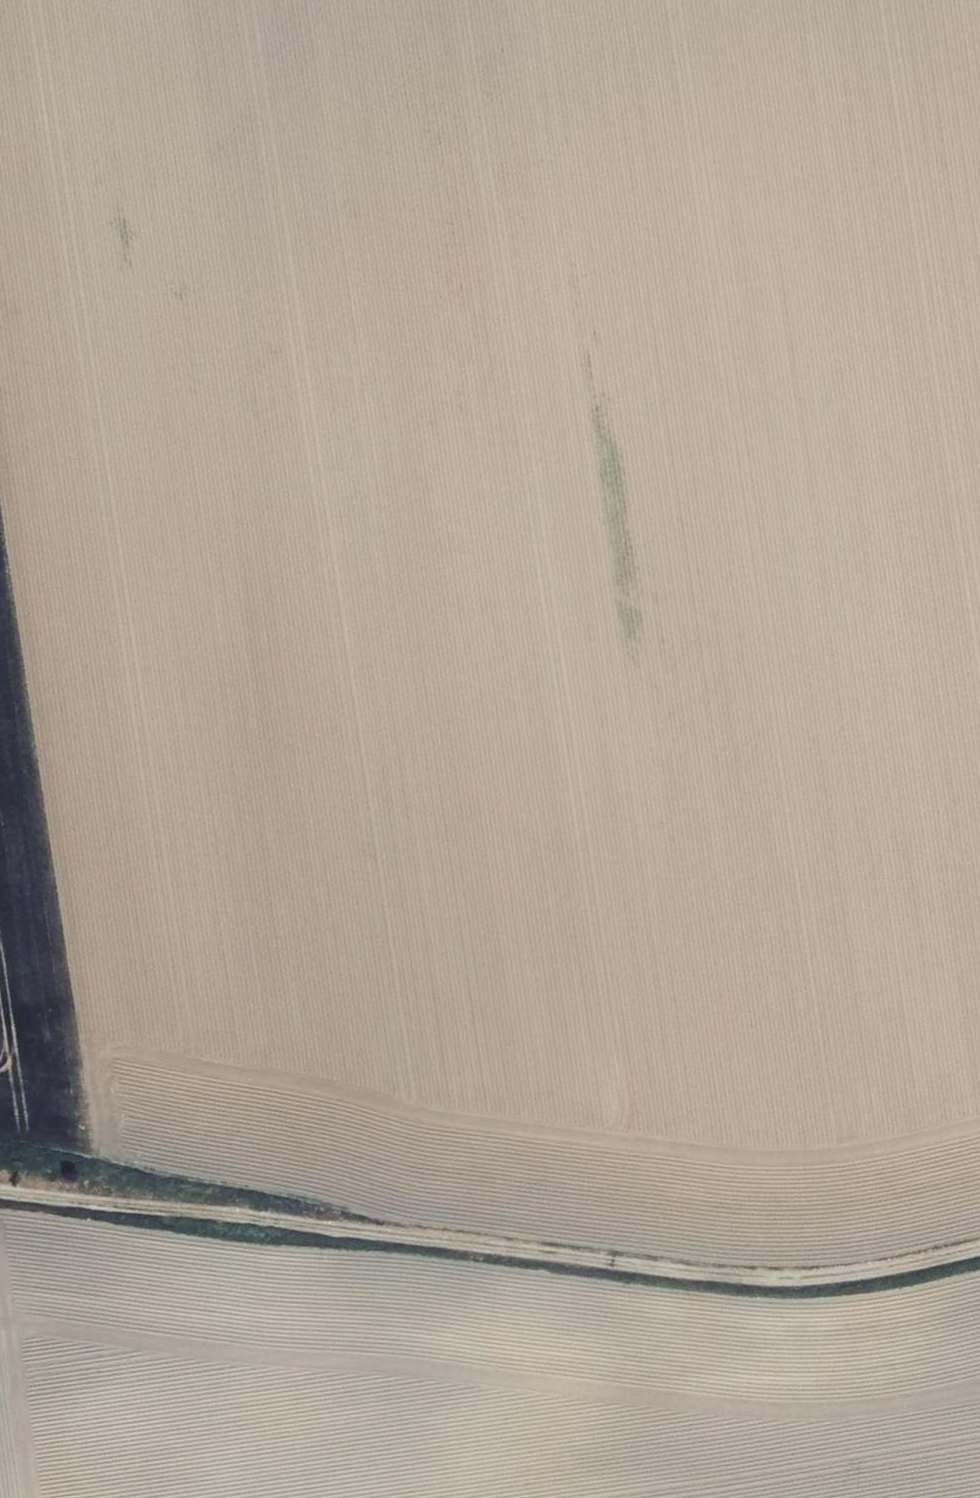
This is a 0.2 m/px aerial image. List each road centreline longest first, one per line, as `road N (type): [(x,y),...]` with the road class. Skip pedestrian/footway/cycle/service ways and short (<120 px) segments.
road 1 (track): [(0,1193),(718,1278),(860,1274),(979,1247)]

